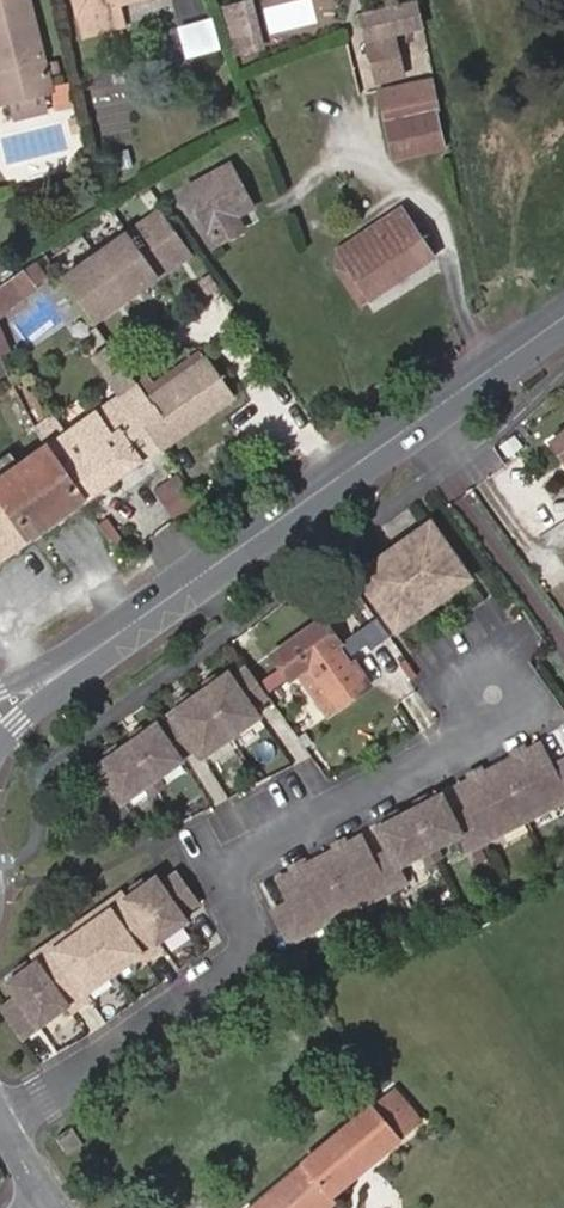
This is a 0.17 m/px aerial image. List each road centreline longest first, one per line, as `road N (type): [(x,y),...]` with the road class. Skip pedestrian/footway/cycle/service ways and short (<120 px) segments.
road 1 (residential): [(3,1127),(249,962),(254,931),(225,872),(491,734),(497,697)]
road 2 (primary): [(563,316),(118,633)]
road 3 (primary): [(0,736),(118,633)]
road 4 (primary): [(118,633),(0,687)]

